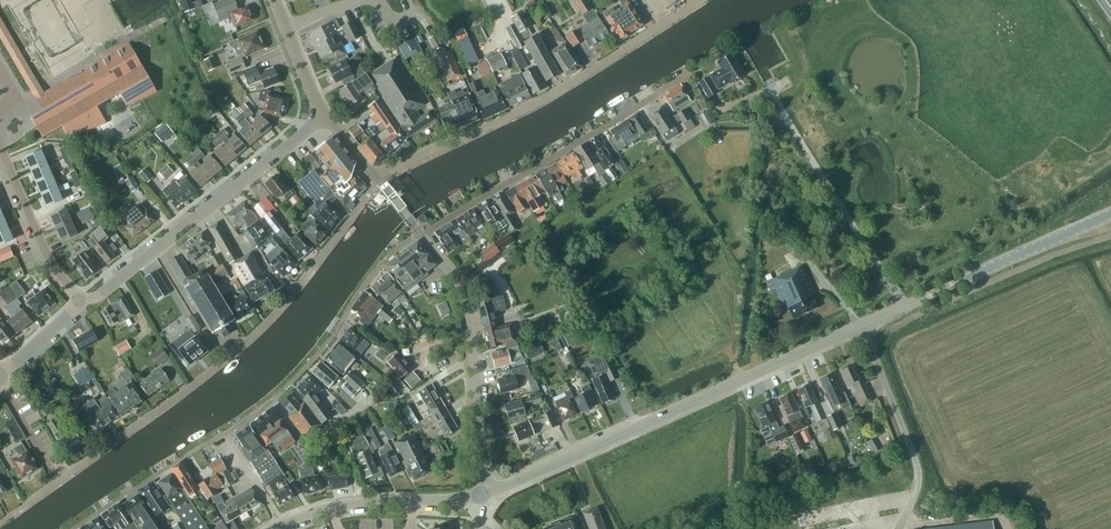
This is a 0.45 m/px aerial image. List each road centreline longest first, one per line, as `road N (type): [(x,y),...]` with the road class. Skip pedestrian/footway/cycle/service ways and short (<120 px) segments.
road 1 (tertiary): [(481,495),(1110,214)]
road 2 (residential): [(57,482),(257,333),(377,178)]
road 3 (residential): [(377,178),(536,104),(700,0)]
road 4 (residential): [(422,235),(688,74)]
road 5 (tertiary): [(82,304),(323,115)]
road 6 (tertiary): [(481,495),(467,320),(454,277),(422,235)]
road 7 (tertiary): [(273,528),(323,509),(481,495)]
road 8 (residential): [(82,304),(39,239),(0,151)]

